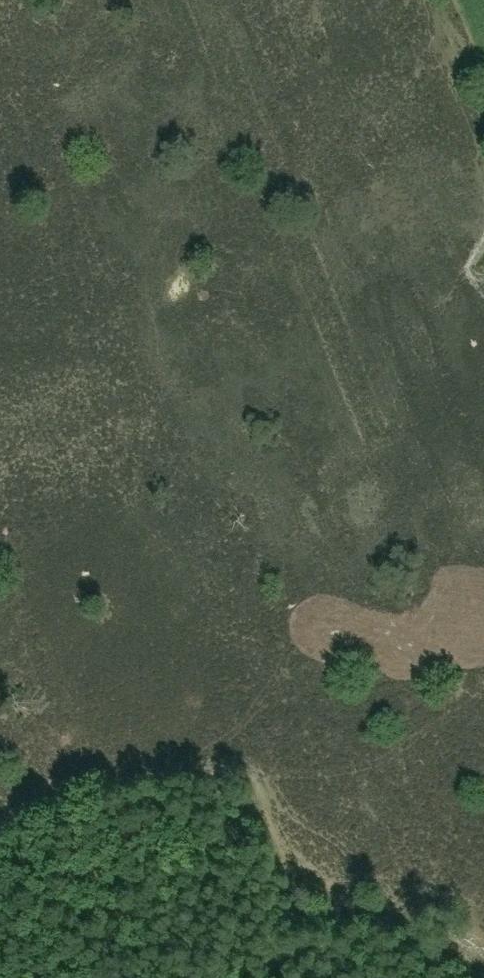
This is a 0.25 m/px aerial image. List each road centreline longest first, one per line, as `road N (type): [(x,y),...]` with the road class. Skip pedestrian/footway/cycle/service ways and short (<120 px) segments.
road 1 (track): [(462,977),(303,897),(229,778),(169,775),(85,788),(37,804),(0,834)]

